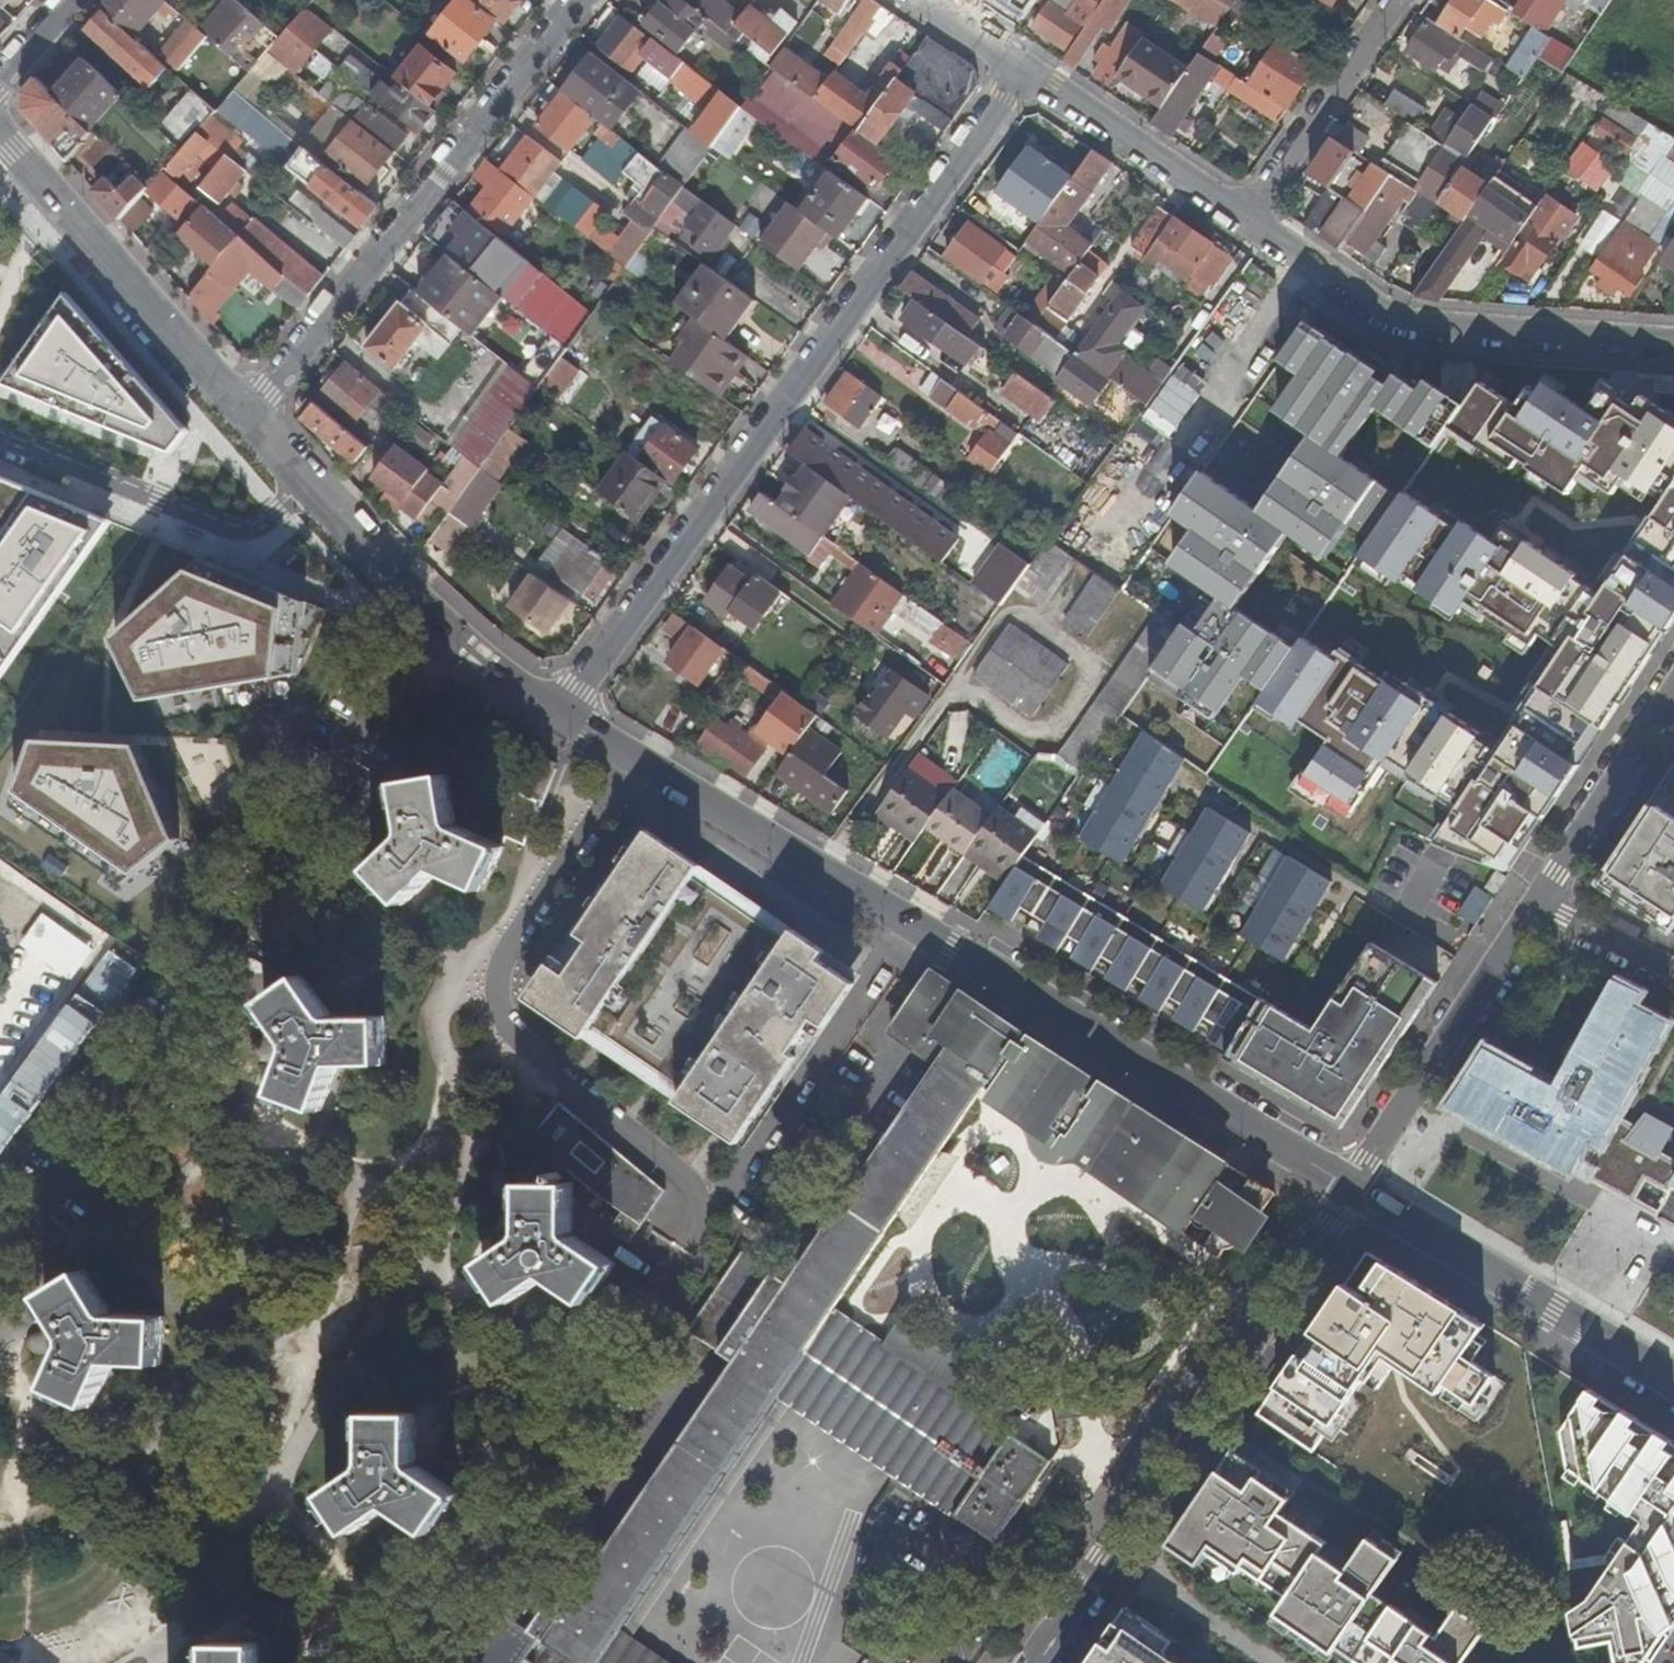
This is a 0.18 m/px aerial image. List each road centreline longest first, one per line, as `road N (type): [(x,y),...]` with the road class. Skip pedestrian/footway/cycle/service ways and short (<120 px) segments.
road 1 (residential): [(544,721),(1181,1089),(1350,1200)]
road 2 (residential): [(544,721),(1024,67)]
road 3 (residential): [(1350,1200),(1031,1662)]
road 4 (residential): [(239,415),(268,390),(579,0)]
road 5 (residential): [(1673,338),(1431,322),(1380,308),(1248,216)]
road 6 (residential): [(1673,1384),(1350,1200)]
road 7 (residential): [(0,160),(239,415)]
road 8 (residential): [(1350,1200),(1533,903)]
road 9 (residential): [(0,435),(205,523),(275,517),(314,496)]
road 10 (residential): [(314,496),(383,593),(544,721)]
road 11 (residential): [(1248,216),(1024,67)]
road 12 (residential): [(1248,216),(1391,0)]
road 13 (residential): [(1533,903),(1673,692)]
road 14 (residential): [(1533,903),(1673,974)]
road 15 (residential): [(1024,67),(924,0)]

